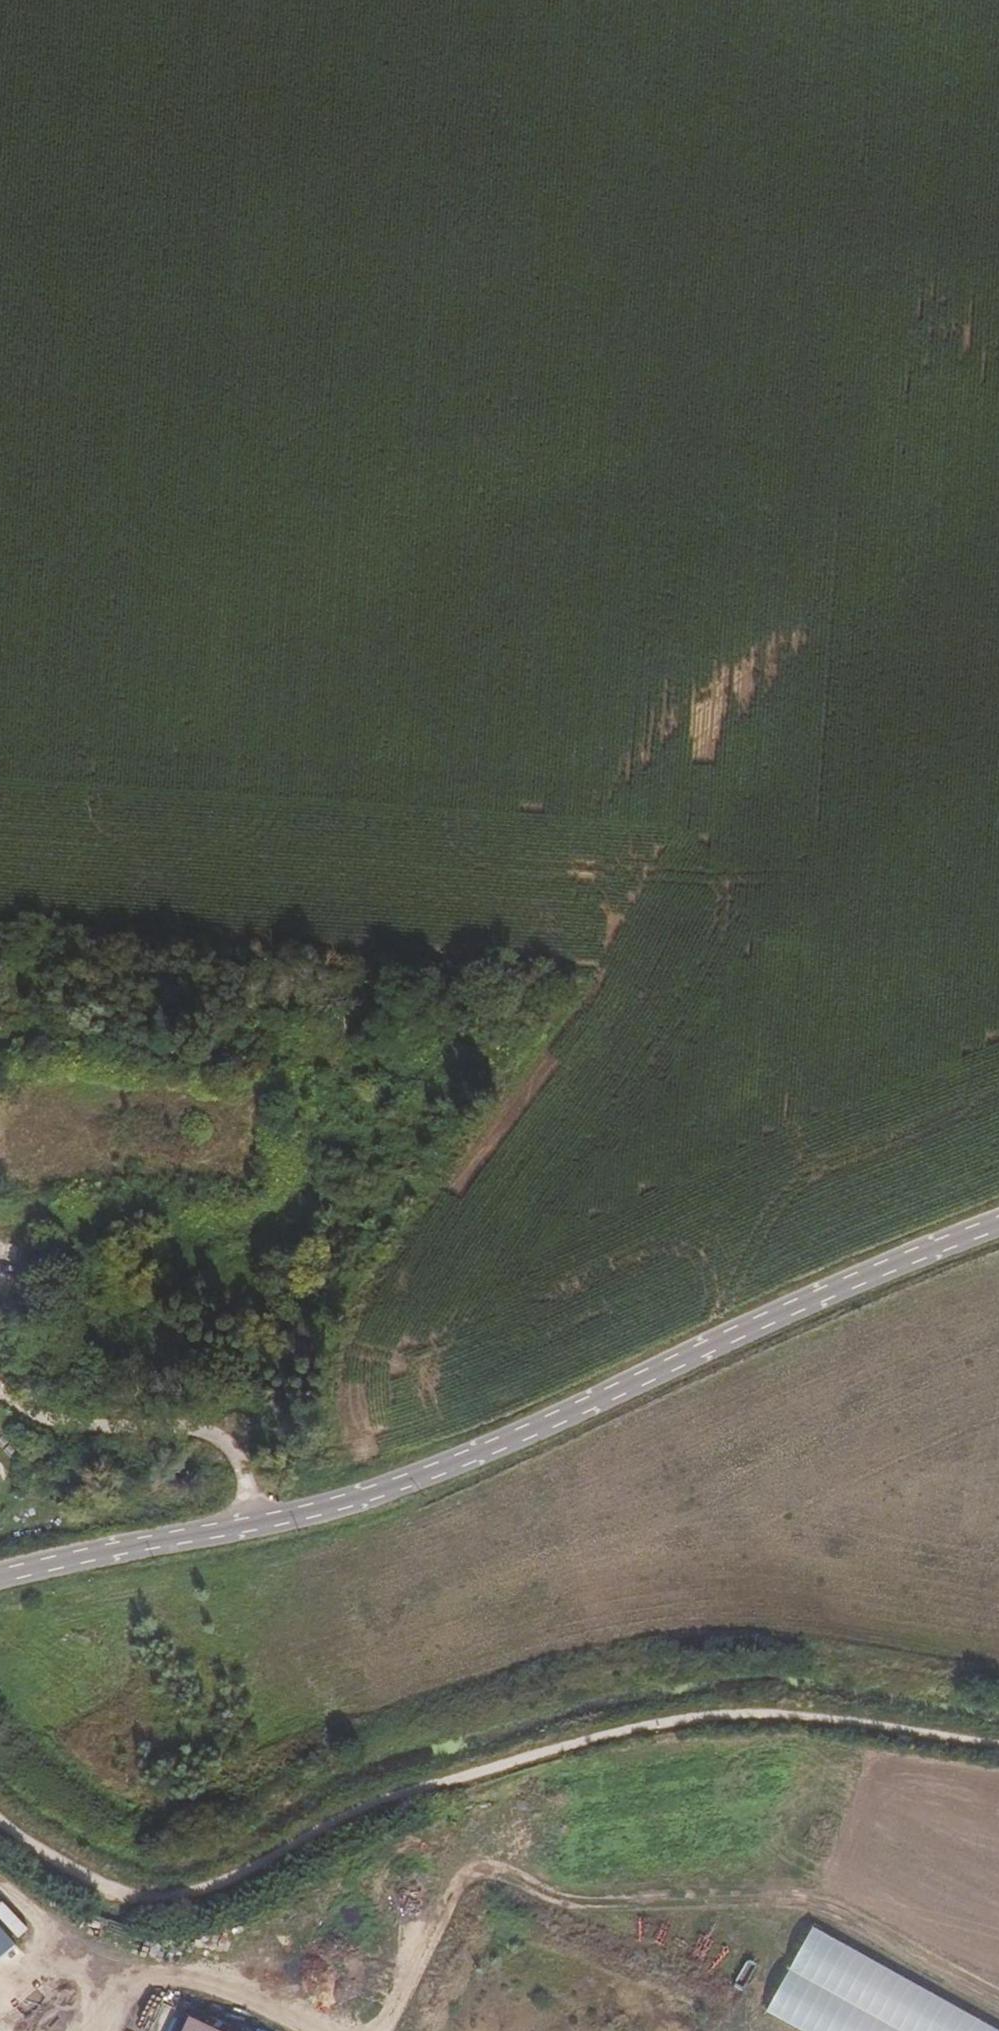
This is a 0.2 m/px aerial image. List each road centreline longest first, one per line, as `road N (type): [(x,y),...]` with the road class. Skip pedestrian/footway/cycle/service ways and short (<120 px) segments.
road 1 (secondary): [(998,1230),(881,1269),(422,1484),(0,1578)]
road 2 (track): [(998,1746),(775,1712),(682,1720),(434,1787),(212,1888),(148,1900),(86,1880),(0,1821)]

